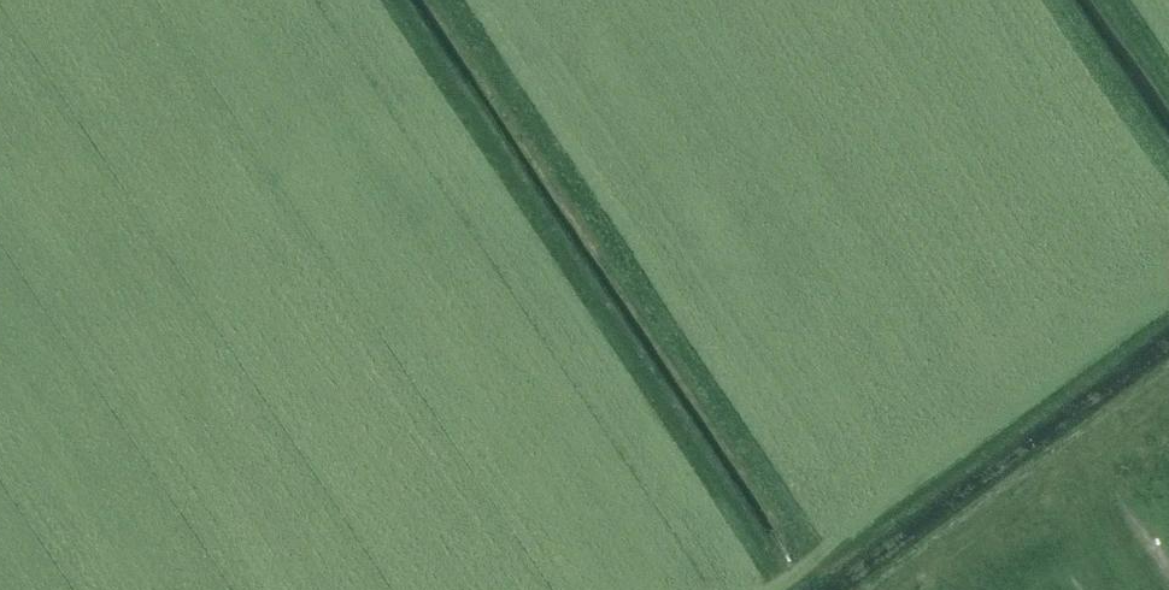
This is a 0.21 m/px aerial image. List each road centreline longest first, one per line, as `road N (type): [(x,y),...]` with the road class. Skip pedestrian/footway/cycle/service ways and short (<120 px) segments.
road 1 (track): [(1168,300),(778,589)]

